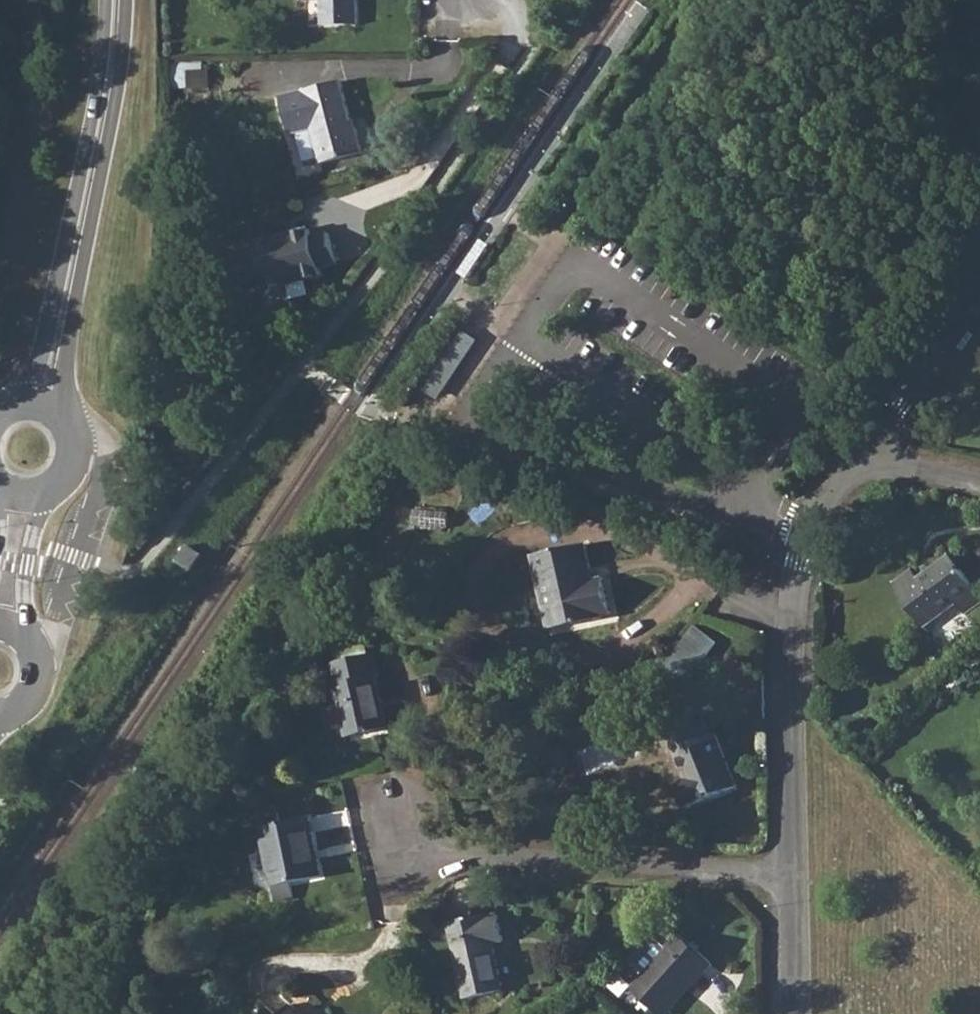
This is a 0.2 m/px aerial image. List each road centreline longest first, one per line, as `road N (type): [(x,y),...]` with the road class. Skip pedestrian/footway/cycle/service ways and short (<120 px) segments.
road 1 (residential): [(787,878),(801,564),(866,445)]
road 2 (secondary): [(63,411),(62,380),(111,143),(126,0)]
road 3 (secondary): [(107,0),(87,147),(48,326),(19,401)]
road 4 (residential): [(787,878),(432,859),(412,837)]
road 5 (residential): [(866,445),(979,289)]
road 6 (secondary): [(26,638),(30,564),(49,497)]
road 7 (residential): [(791,1013),(787,878)]
road 8 (residential): [(866,445),(979,486)]

